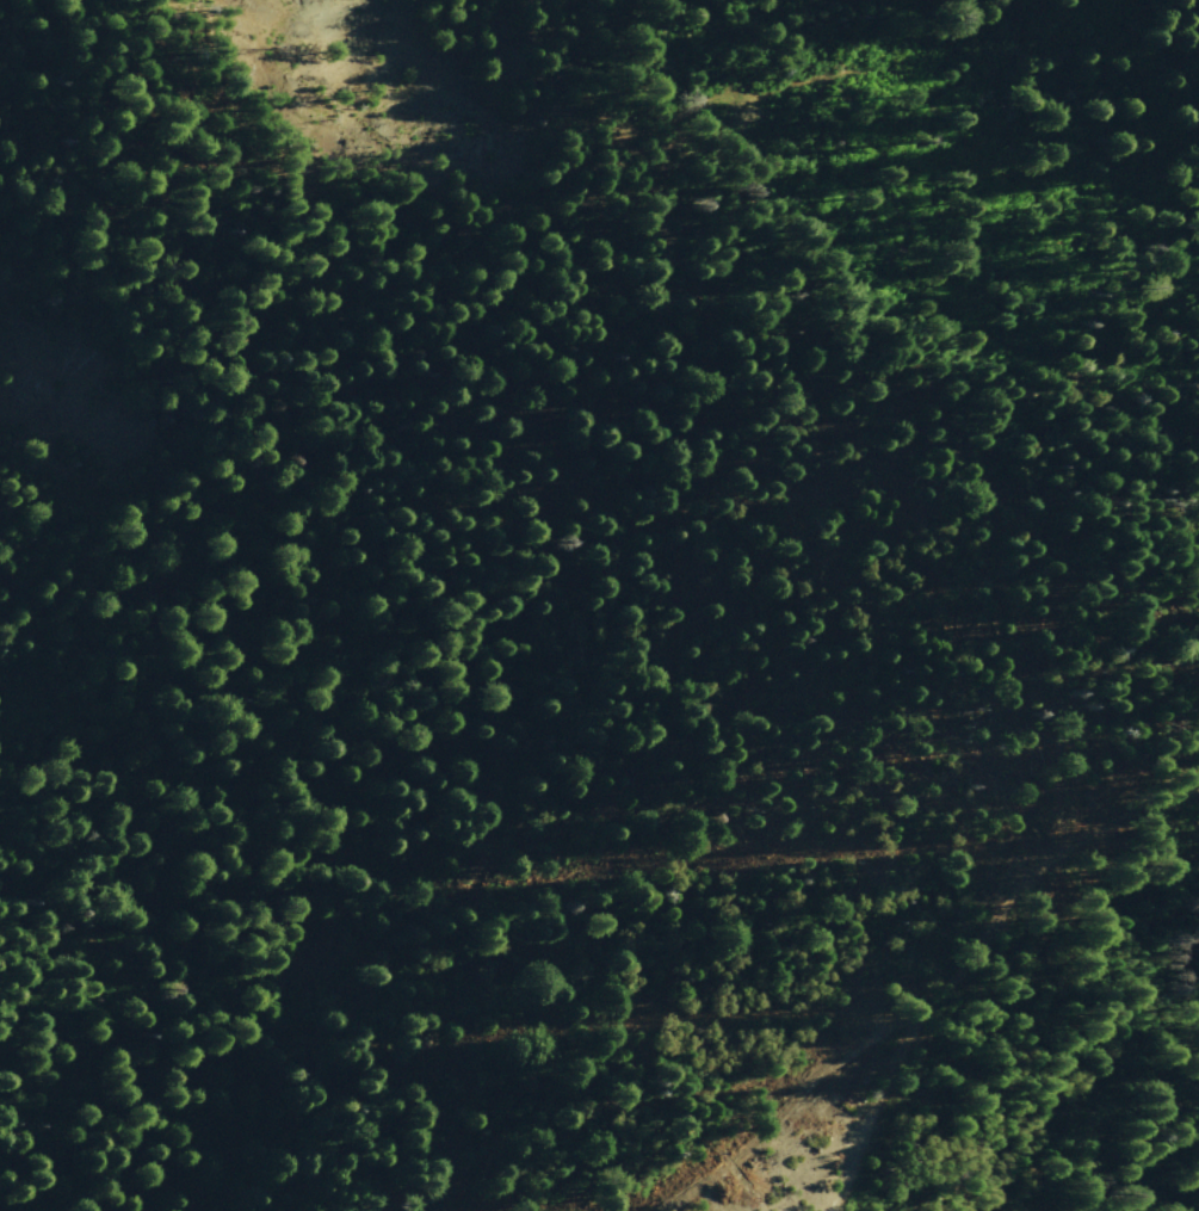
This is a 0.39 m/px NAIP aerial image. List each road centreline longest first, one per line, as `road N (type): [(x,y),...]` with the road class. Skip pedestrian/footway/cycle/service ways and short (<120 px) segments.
road 1 (residential): [(841,1210),(942,1014),(1037,889),(1113,834),(1198,799)]

